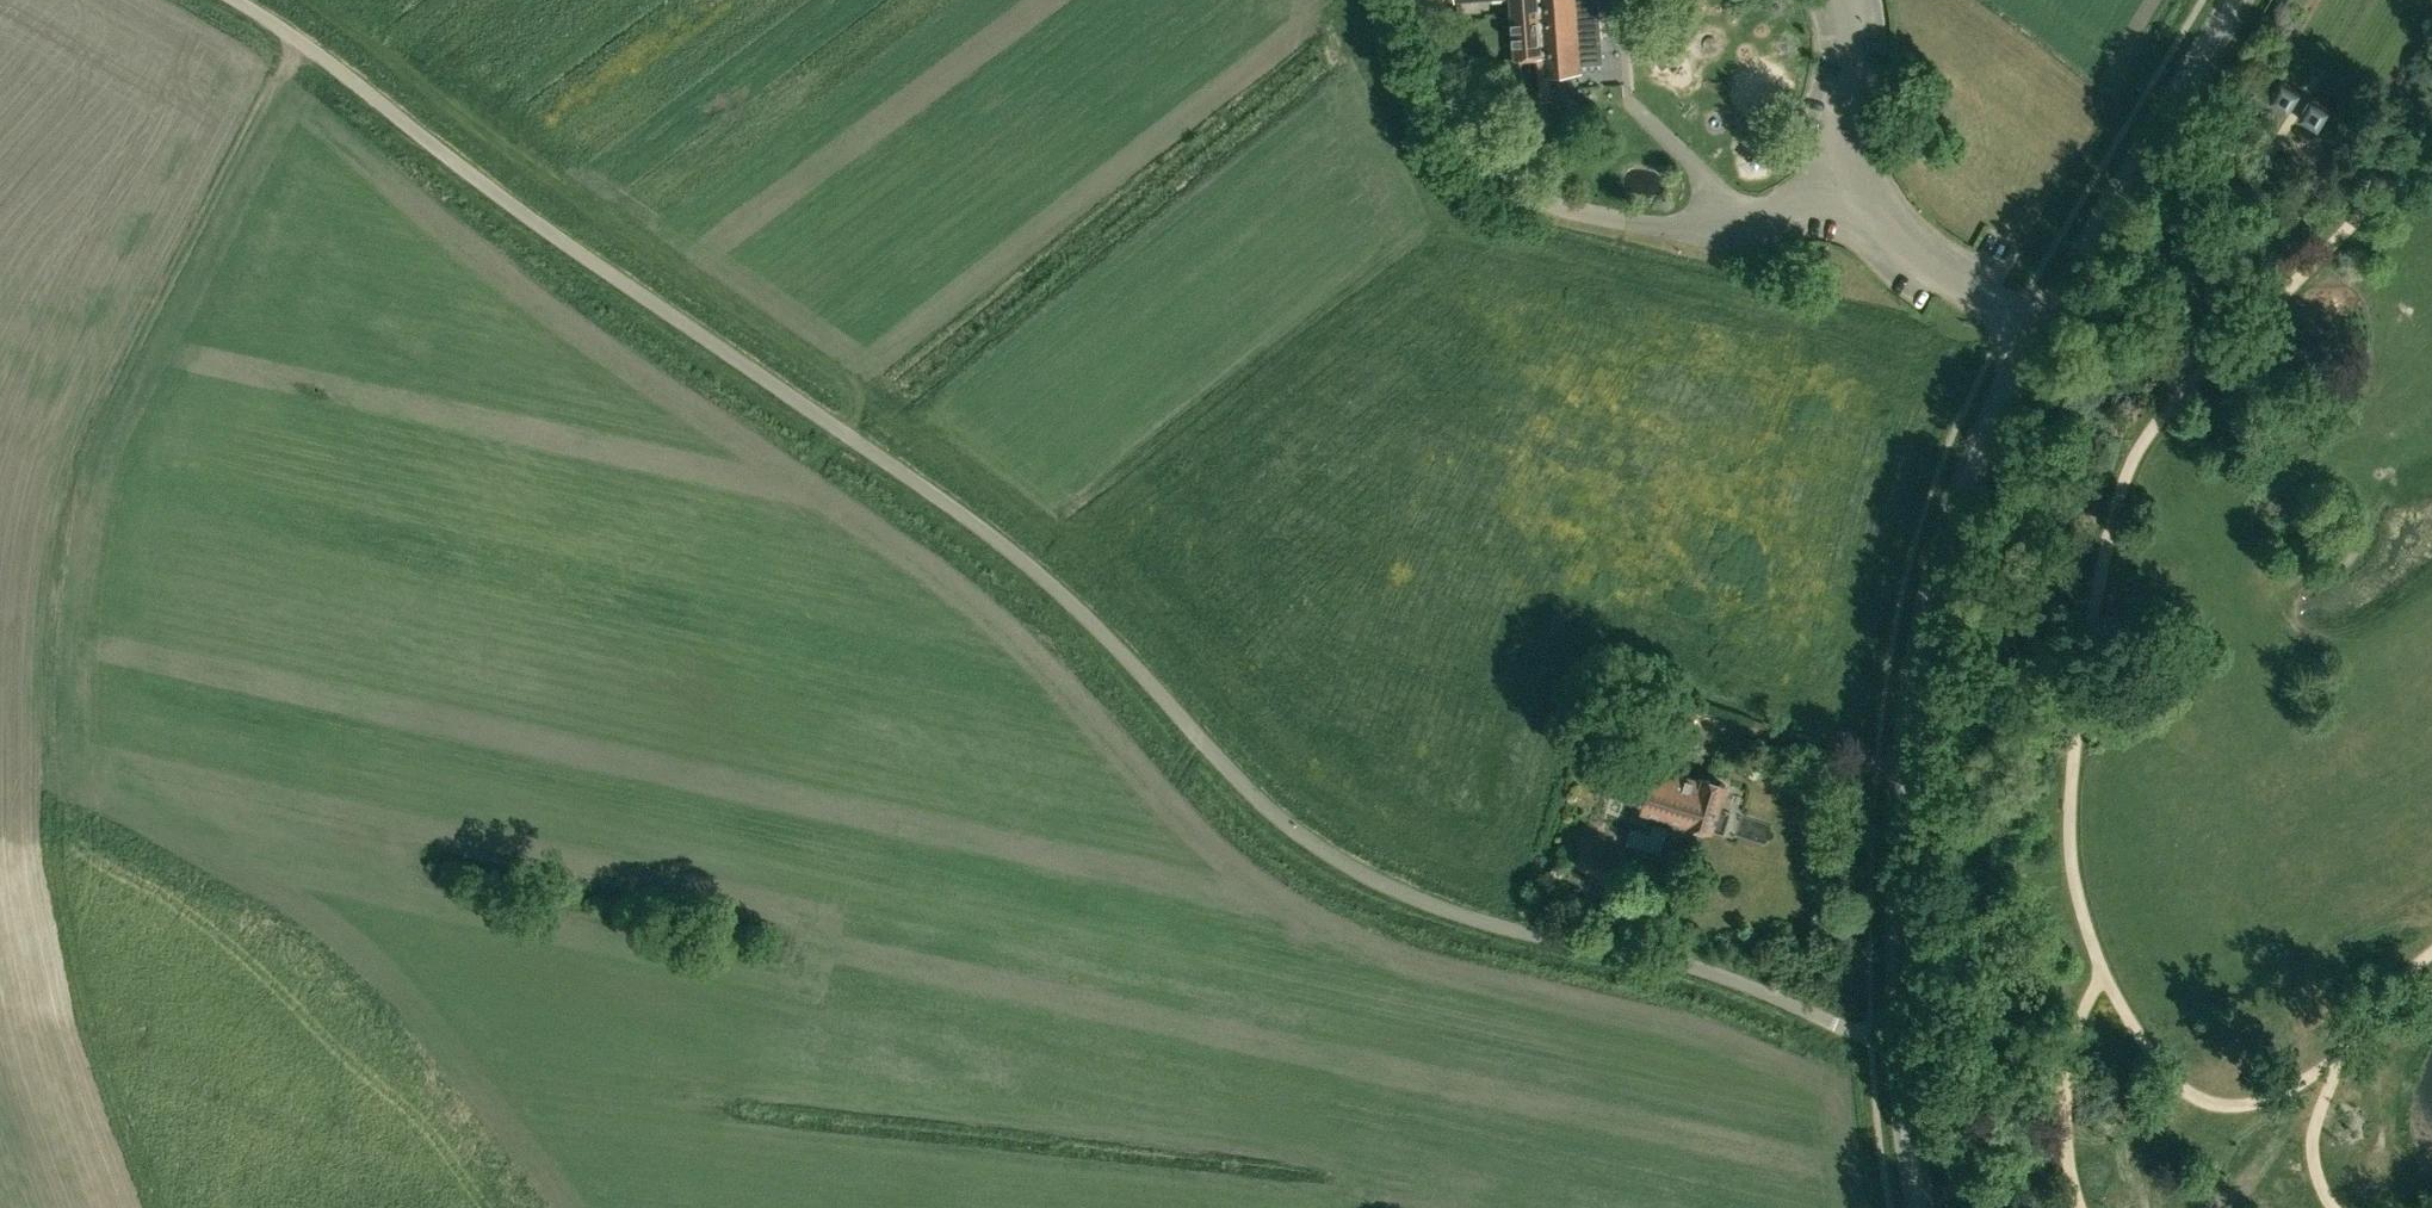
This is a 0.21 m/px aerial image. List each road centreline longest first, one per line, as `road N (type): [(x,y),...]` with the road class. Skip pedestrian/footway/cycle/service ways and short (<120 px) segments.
road 1 (unclassified): [(1902,1036),(1872,1034),(1686,968),(1493,928),(1336,861),(1238,784),(1074,606),(1003,544),(232,0)]
road 2 (tertiary): [(1902,1036),(1903,766),(1928,605),(1955,515),(2039,329),(2237,0)]
road 3 (tertiary): [(1919,1207),(1902,1036)]

